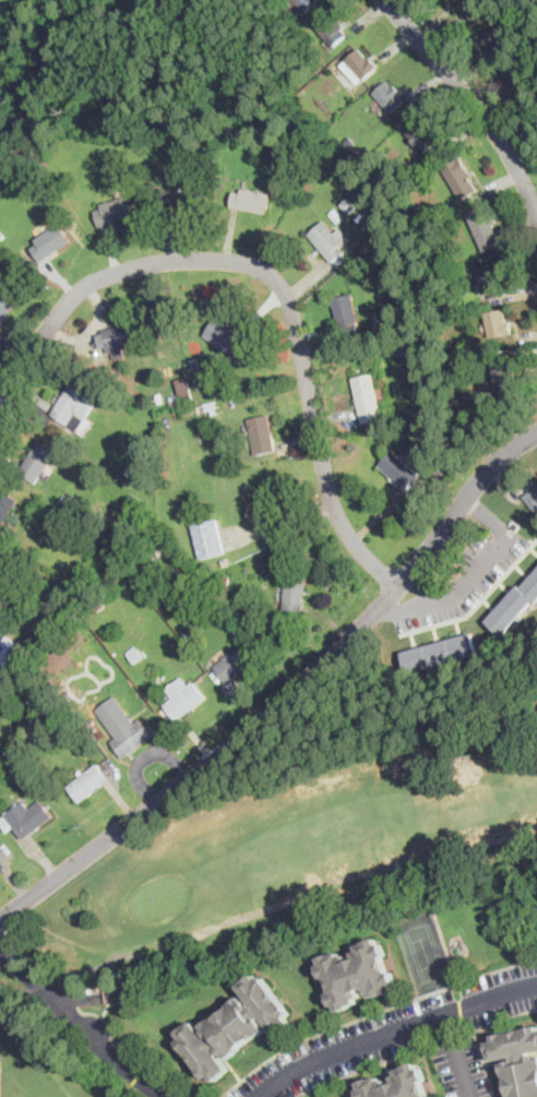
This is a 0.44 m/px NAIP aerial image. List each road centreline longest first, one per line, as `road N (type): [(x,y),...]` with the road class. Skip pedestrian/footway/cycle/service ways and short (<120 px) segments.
road 1 (residential): [(536,439),(474,492),(356,640),(0,919)]
road 2 (residential): [(396,583),(344,518),(289,314),(274,285),(253,271),(168,259),(104,274),(50,315),(0,394)]
road 3 (residential): [(536,985),(297,1069),(256,1096)]
road 4 (residential): [(388,0),(490,120),(536,204)]
road 5 (residential): [(160,1096),(79,1030),(0,946)]

